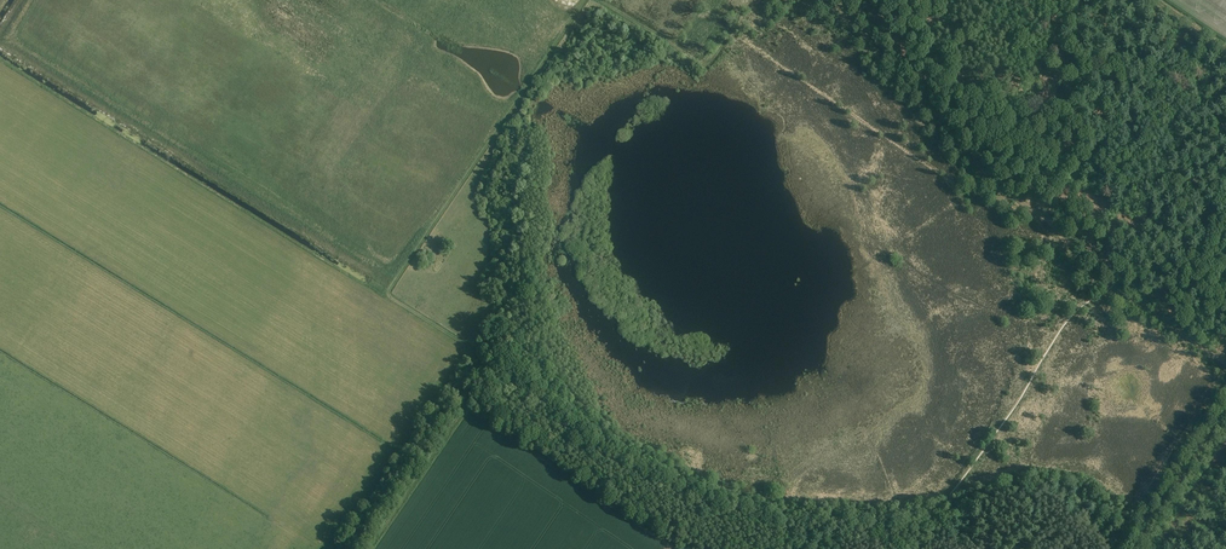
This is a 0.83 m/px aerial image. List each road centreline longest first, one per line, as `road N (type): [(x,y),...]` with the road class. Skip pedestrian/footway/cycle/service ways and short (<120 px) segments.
road 1 (track): [(370,548),(484,375)]
road 2 (track): [(1225,414),(1134,548)]

